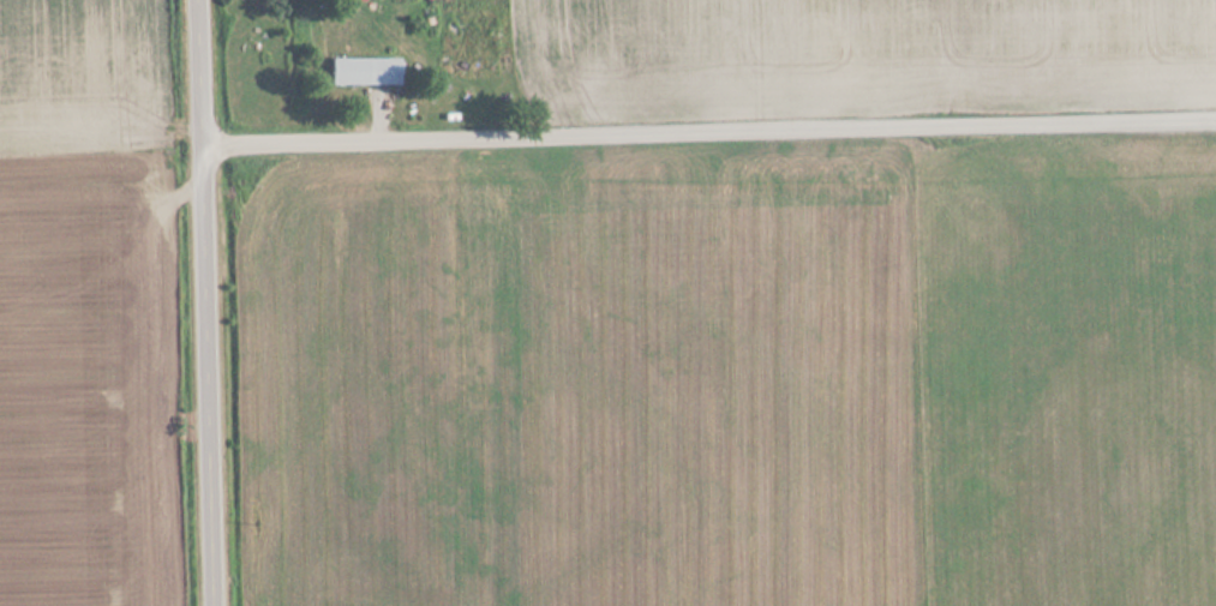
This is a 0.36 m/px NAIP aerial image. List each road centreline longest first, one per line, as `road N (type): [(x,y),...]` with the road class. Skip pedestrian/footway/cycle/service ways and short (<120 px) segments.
road 1 (residential): [(202,145),(1215,131)]
road 2 (residential): [(215,605),(199,0)]

